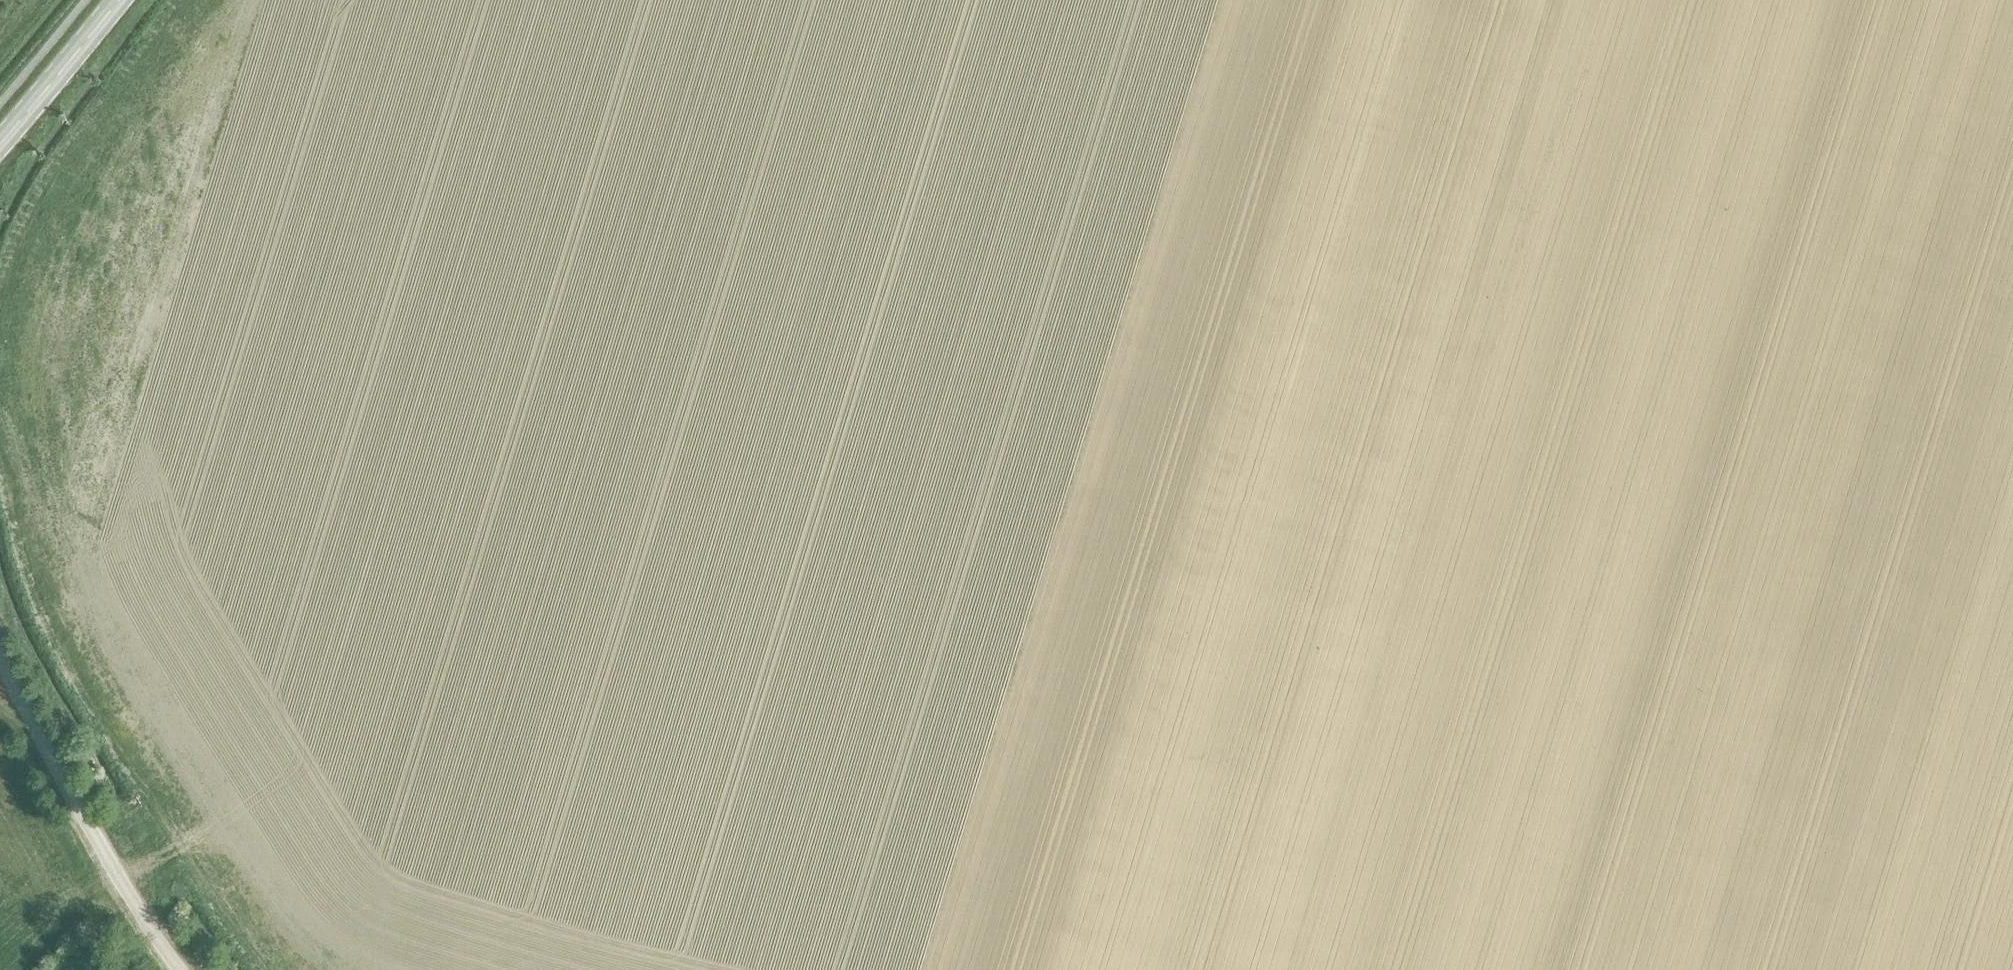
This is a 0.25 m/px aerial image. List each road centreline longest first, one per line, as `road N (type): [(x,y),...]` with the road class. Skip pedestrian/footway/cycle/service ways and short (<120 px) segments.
road 1 (unclassified): [(182,969),(58,770),(0,654)]
road 2 (secondary): [(0,143),(120,0)]

